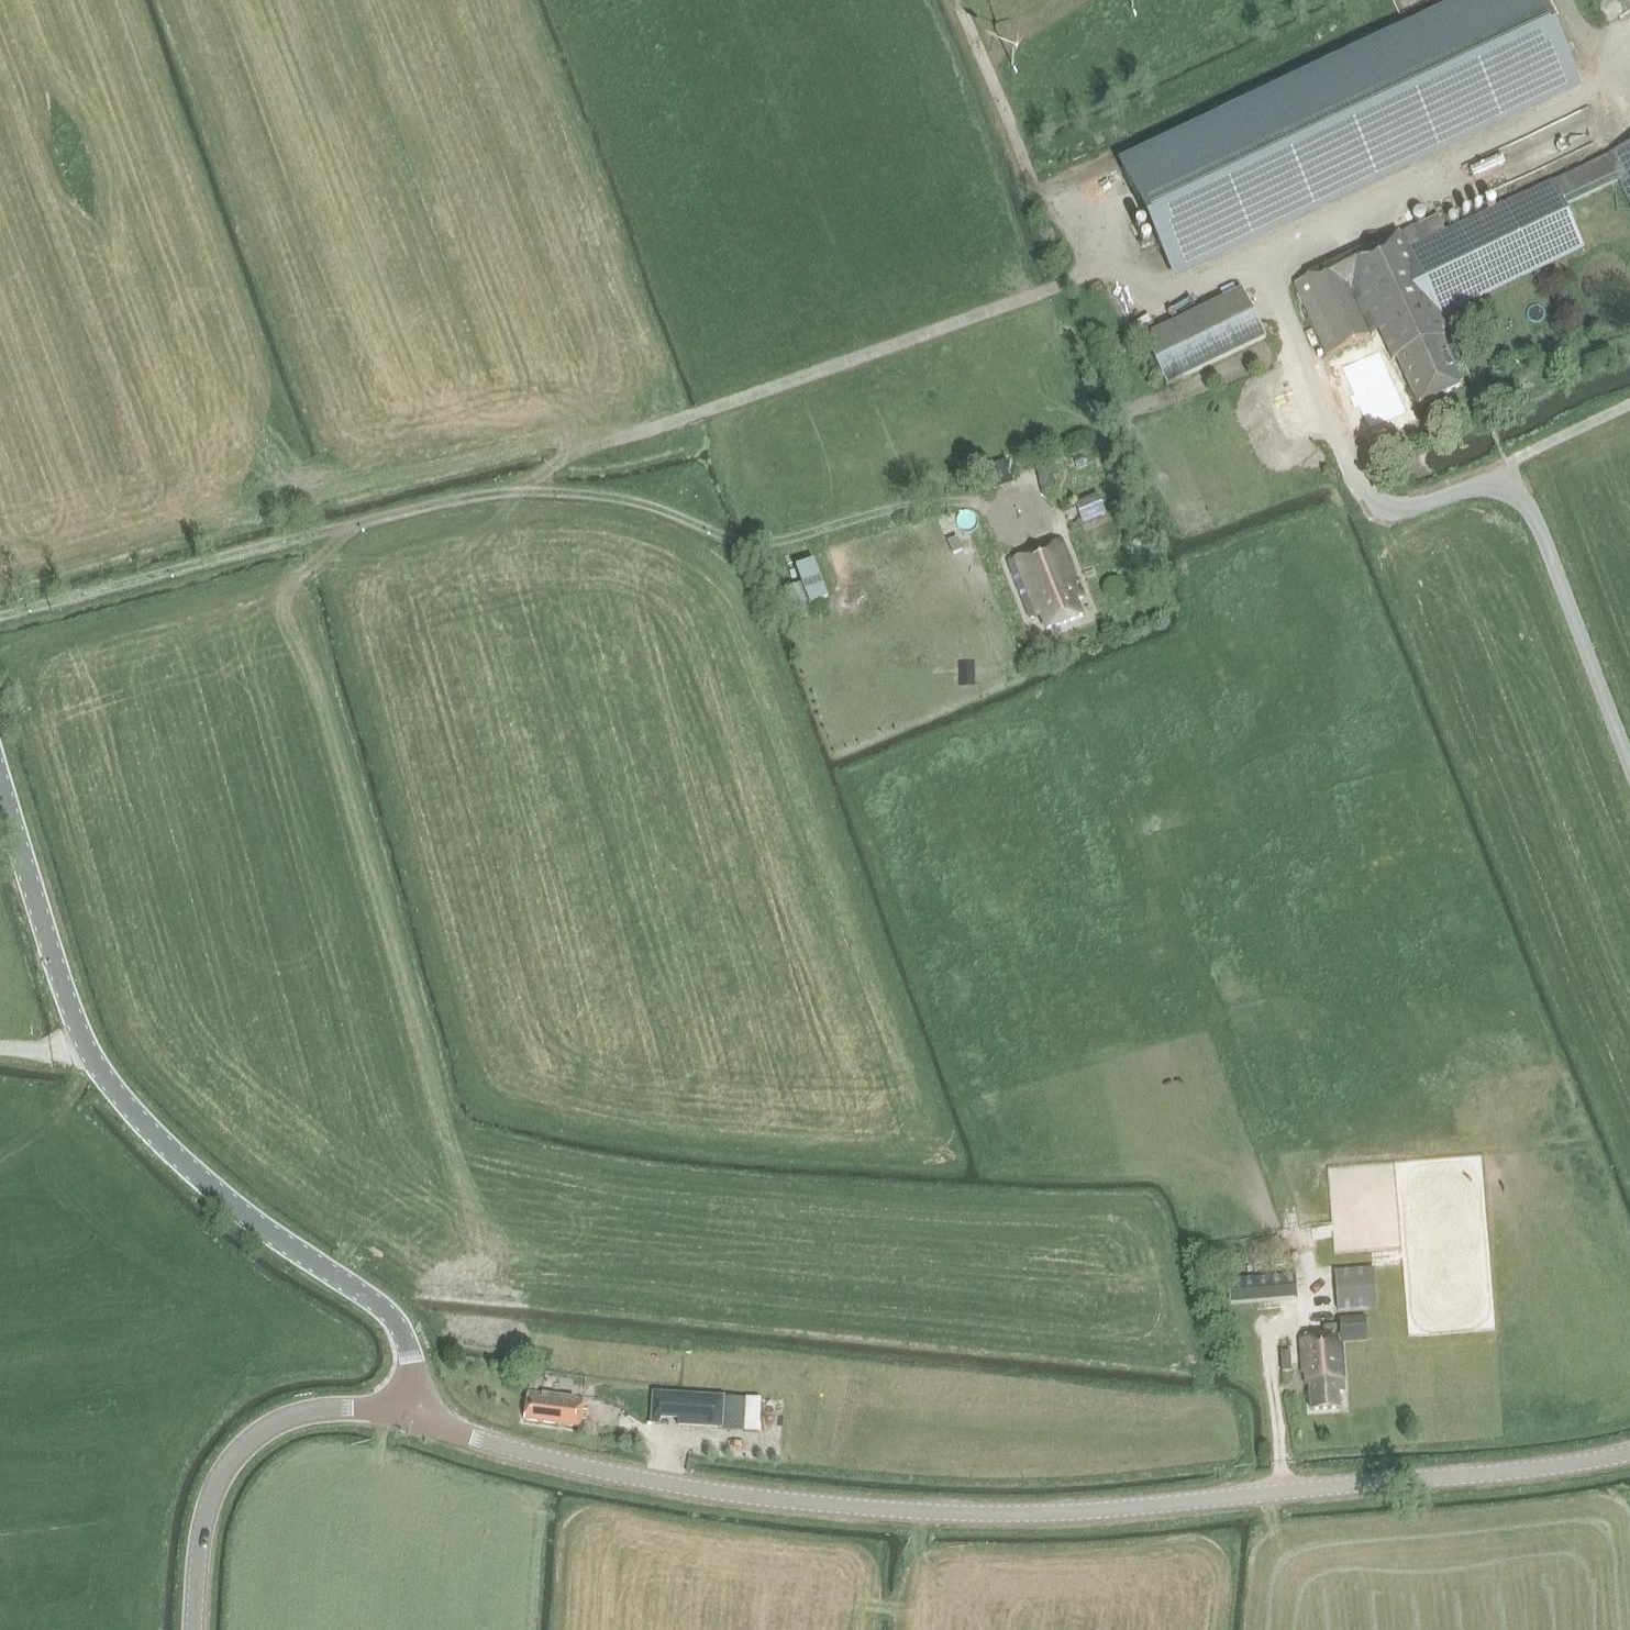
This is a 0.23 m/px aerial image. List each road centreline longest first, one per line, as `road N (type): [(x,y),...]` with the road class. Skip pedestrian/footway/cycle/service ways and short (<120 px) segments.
road 1 (secondary): [(410,1418),(551,1460),(705,1490),(922,1512),(1079,1511),(1458,1477),(1629,1452)]
road 2 (track): [(0,620),(494,494),(616,498),(757,545),(907,508),(994,502),(1038,519)]
road 3 (tertiary): [(410,1418),(412,1364),(396,1323),(254,1222),(109,1085),(75,1023),(0,782)]
road 4 (secondary): [(194,1629),(206,1513),(235,1456),(300,1414),(349,1408),(410,1418)]

